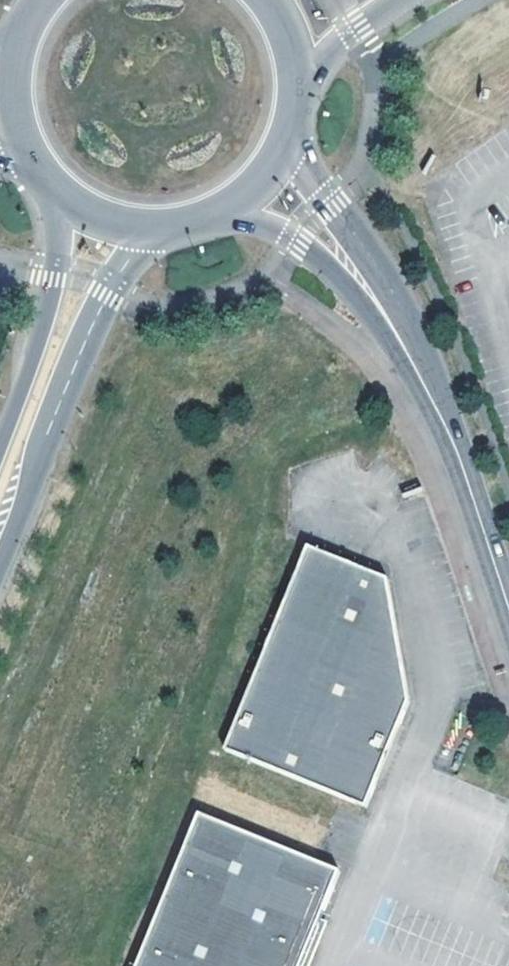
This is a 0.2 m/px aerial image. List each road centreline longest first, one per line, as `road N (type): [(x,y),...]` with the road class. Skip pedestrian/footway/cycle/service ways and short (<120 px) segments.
road 1 (primary): [(0,555),(94,323),(145,232)]
road 2 (secondary): [(508,608),(461,461),(393,326)]
road 3 (primary): [(63,200),(41,329),(0,445)]
road 4 (secondary): [(393,326),(382,274),(286,148)]
road 5 (secondary): [(231,211),(302,243),(393,326)]
road 6 (primary): [(299,91),(360,24),(397,0)]

